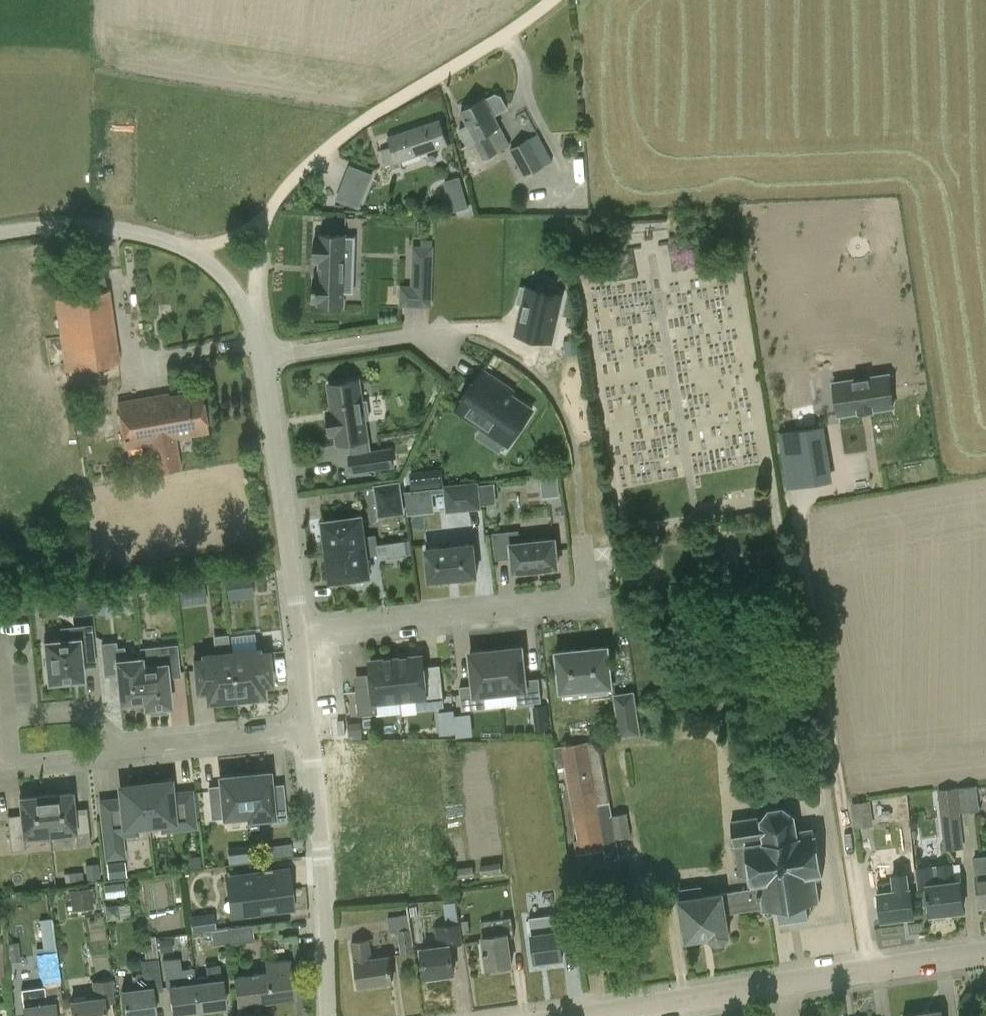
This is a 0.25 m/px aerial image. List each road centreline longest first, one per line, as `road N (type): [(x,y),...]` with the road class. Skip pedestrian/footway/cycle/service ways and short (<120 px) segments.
road 1 (track): [(252,312),(262,217),(297,174),(336,140),(525,27),(555,0)]
road 2 (residential): [(582,539),(587,591),(566,606),(300,630)]
road 3 (residential): [(300,630),(266,360),(252,312)]
road 4 (track): [(427,334),(474,340),(536,379),(557,404),(578,457),(582,539)]
road 5 (residential): [(327,1015),(309,729)]
road 6 (unclassified): [(252,312),(210,264),(169,243),(104,228),(0,235)]
road 7 (tertiary): [(559,1015),(791,979)]
road 8 (tertiary): [(791,979),(985,953)]
road 9 (residential): [(125,750),(309,729)]
road 10 (residential): [(4,722),(9,763),(125,750)]
road 11 (residential): [(4,722),(79,715),(125,750)]

